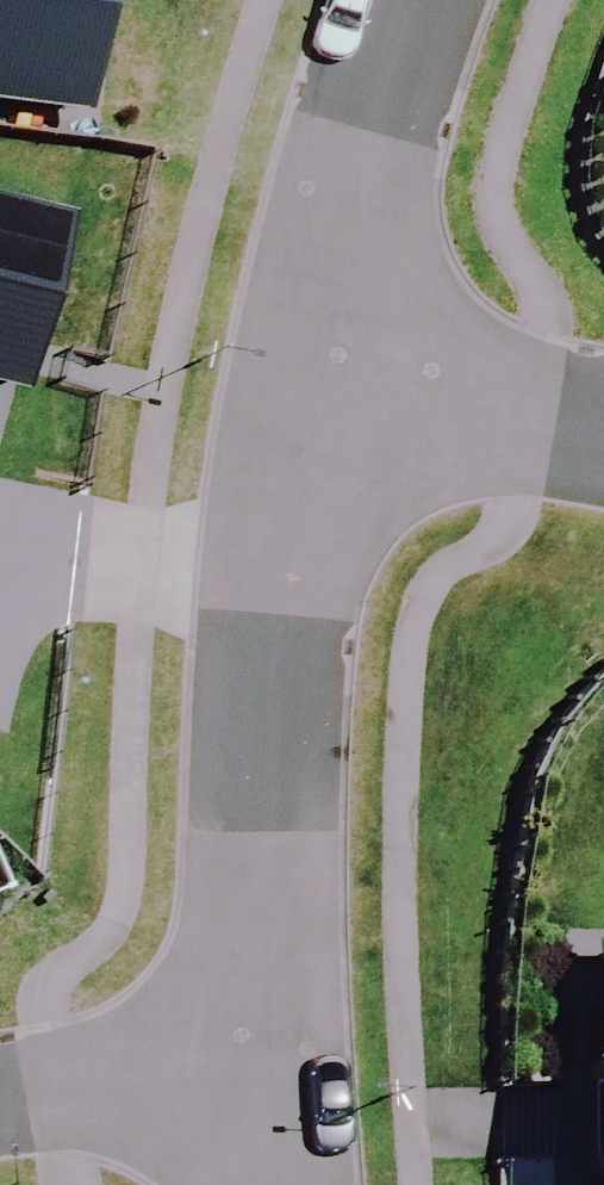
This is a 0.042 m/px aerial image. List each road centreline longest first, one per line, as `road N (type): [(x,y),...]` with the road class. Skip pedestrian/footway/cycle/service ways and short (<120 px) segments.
road 1 (residential): [(306,356),(251,688),(264,1071)]
road 2 (residential): [(409,0),(306,356)]
road 3 (residential): [(603,416),(306,356)]
road 4 (residential): [(0,1103),(264,1071)]

